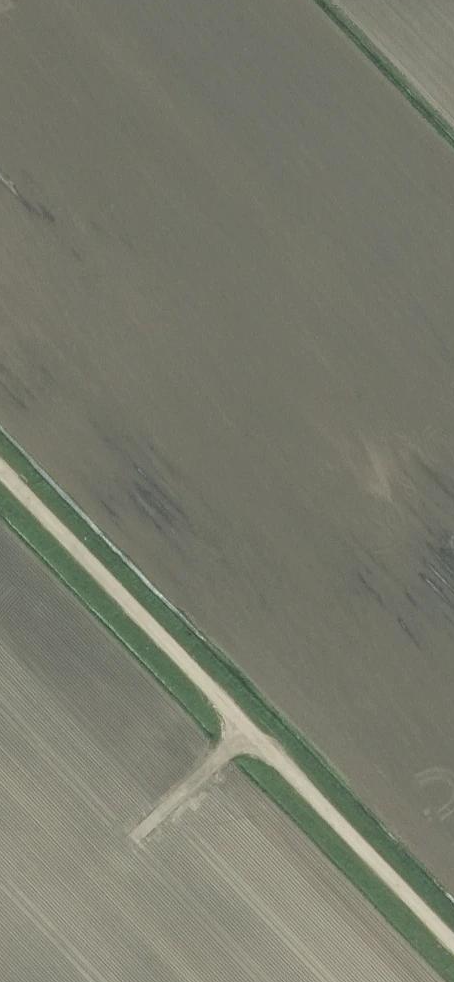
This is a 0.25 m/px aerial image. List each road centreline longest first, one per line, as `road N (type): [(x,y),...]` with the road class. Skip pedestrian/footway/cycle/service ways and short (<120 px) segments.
road 1 (unclassified): [(453,934),(0,456)]

